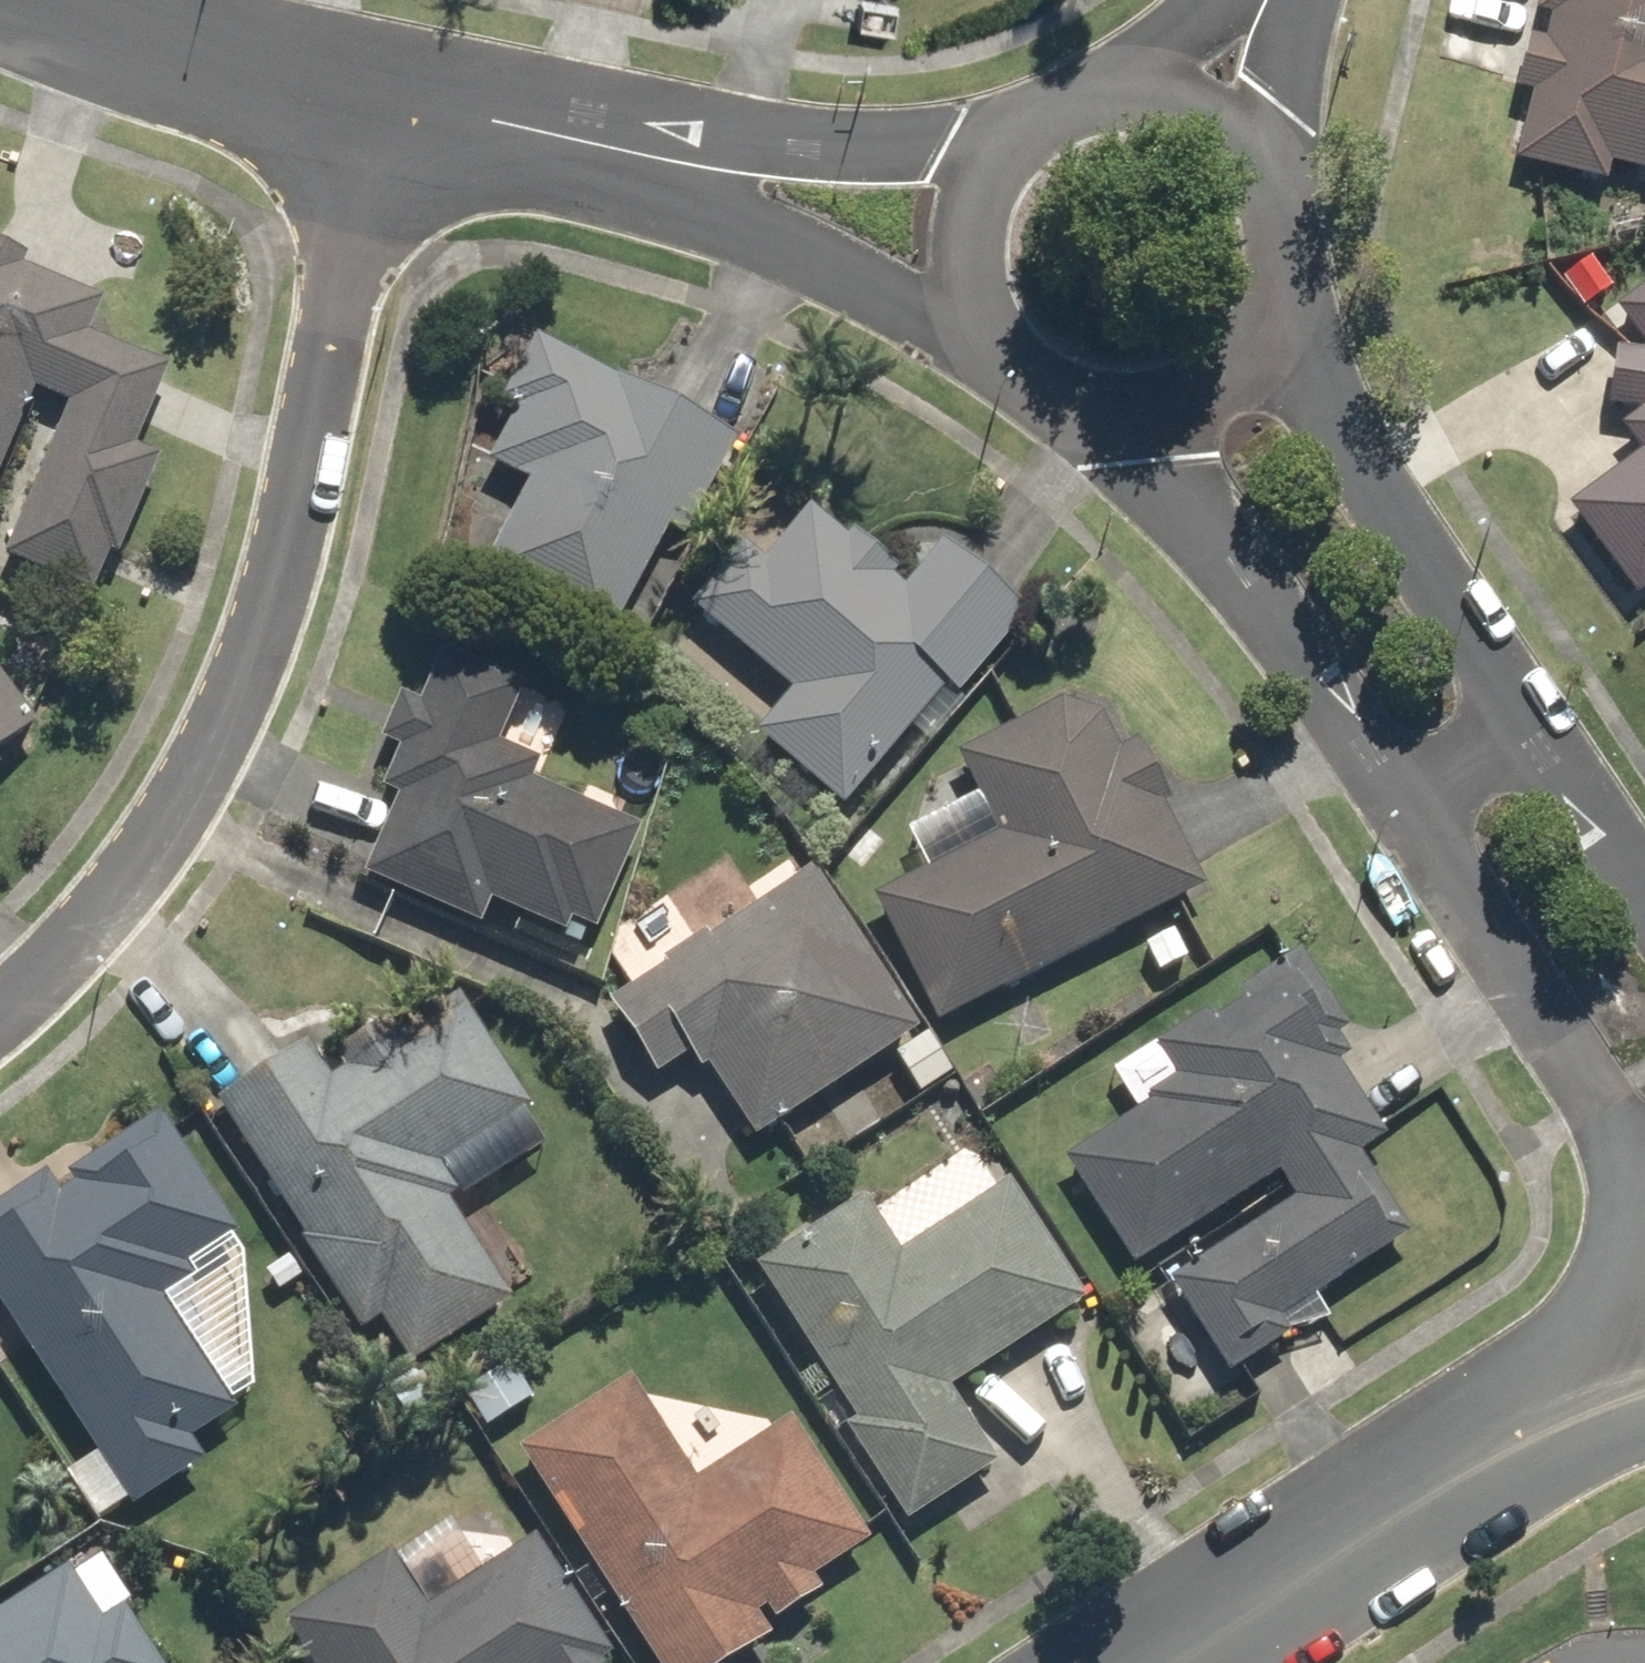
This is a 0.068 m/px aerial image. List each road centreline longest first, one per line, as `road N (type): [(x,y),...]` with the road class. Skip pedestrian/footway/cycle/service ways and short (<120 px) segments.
road 1 (residential): [(0,1009),(100,911),(185,809),(243,678),(296,526),(387,126)]
road 2 (residential): [(1643,1200),(1614,1128),(1129,422)]
road 3 (residential): [(1261,363),(1644,918)]
road 4 (residential): [(387,126),(777,200),(959,246)]
road 5 (tertiary): [(1155,1662),(1644,1345)]
road 6 (residential): [(39,0),(387,126)]
road 7 (residential): [(959,246),(968,197),(990,153),(1024,117),(1067,92),(1115,80),(1165,83),(1212,99)]
road 8 (residential): [(1212,99),(1253,130),(1284,171),(1301,219),(1302,271),(1289,320),(1261,363)]
road 9 (residential): [(1129,422),(1075,413),(1027,387),(990,348),(966,299),(959,246)]
road 10 (residential): [(1261,363),(1223,396),(1178,416),(1129,422)]

